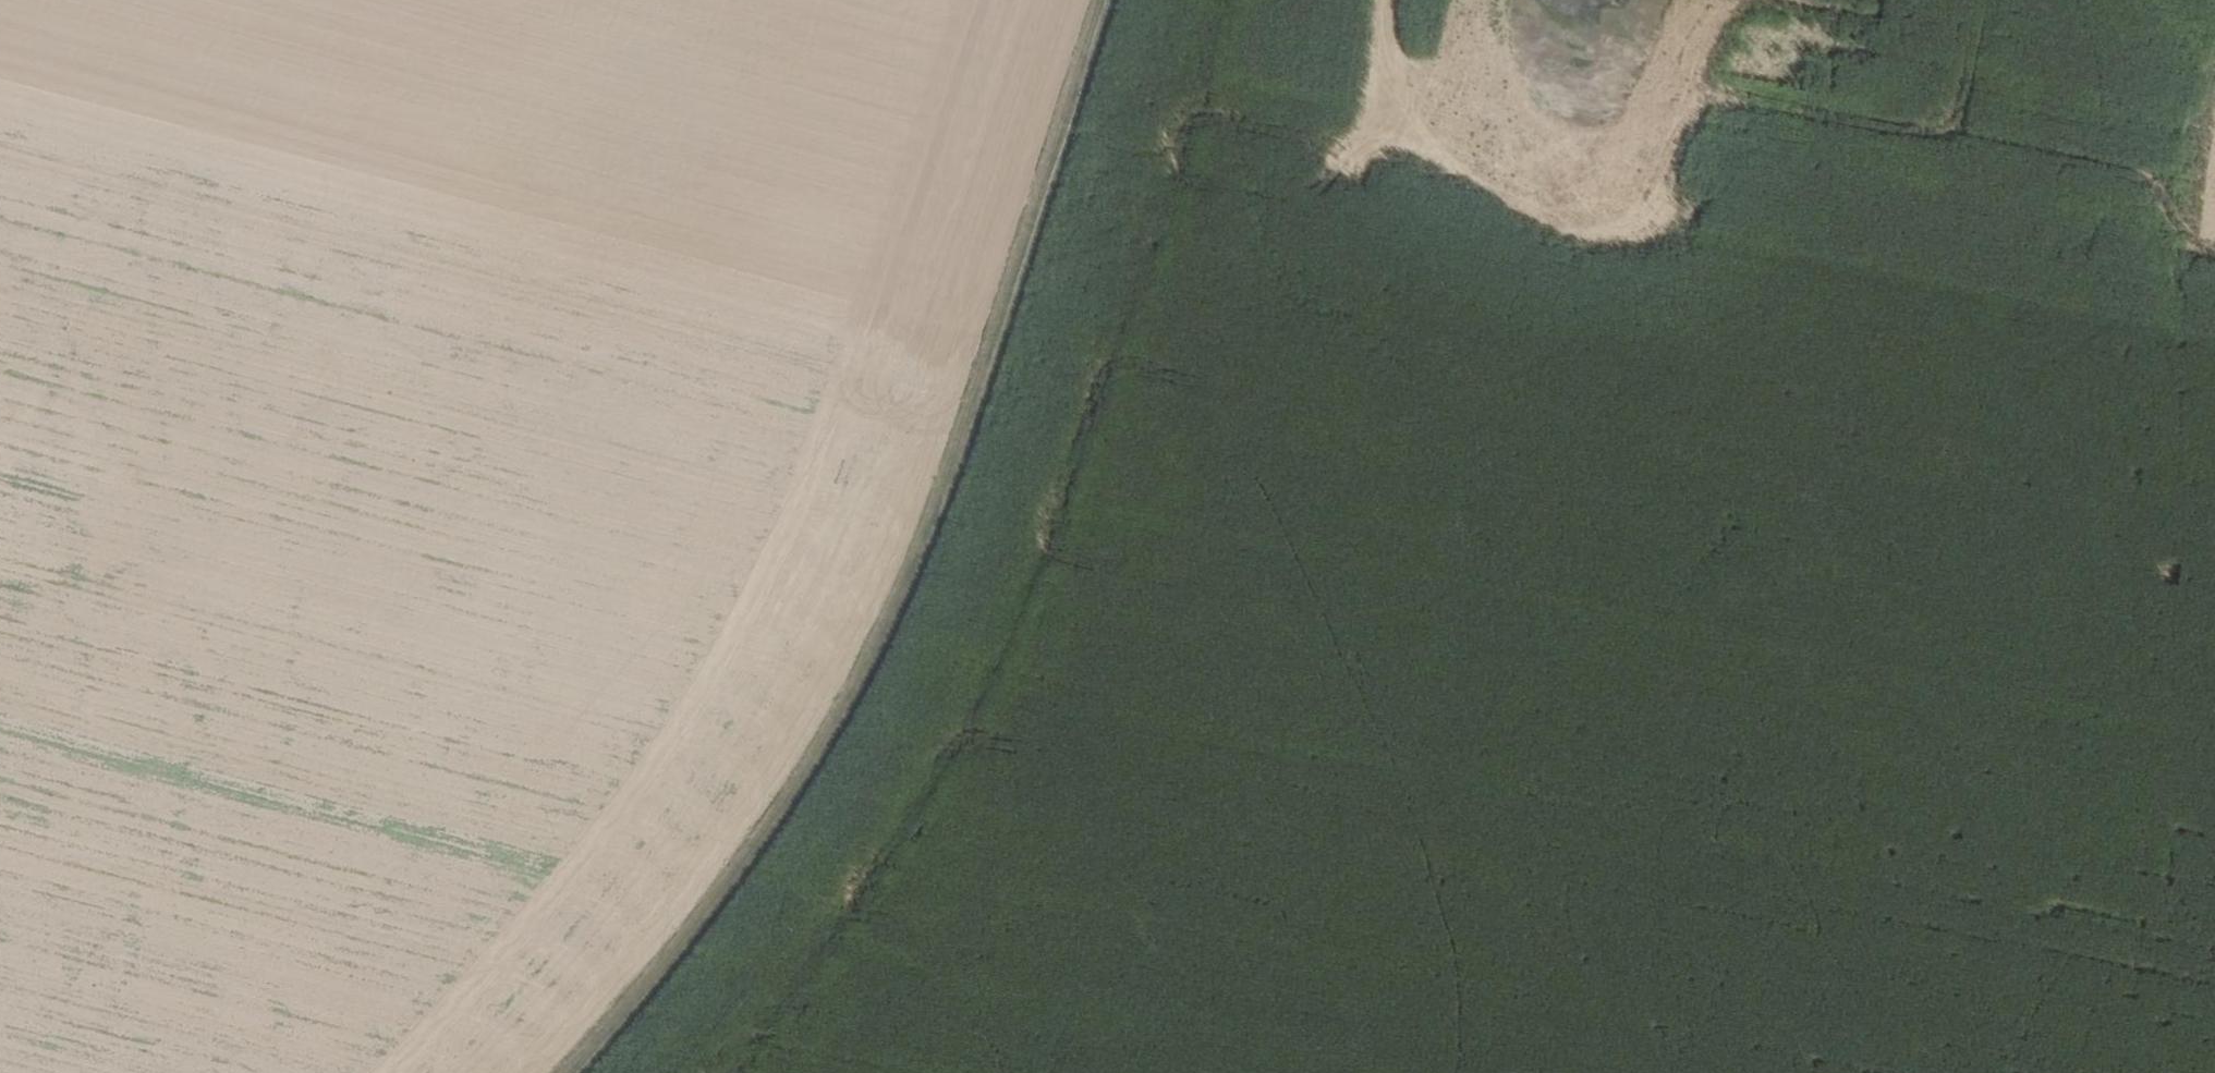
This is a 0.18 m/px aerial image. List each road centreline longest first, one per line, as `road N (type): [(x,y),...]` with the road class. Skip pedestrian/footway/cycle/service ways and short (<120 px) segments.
road 1 (track): [(556,1072),(796,765),(888,586),(1097,0)]

